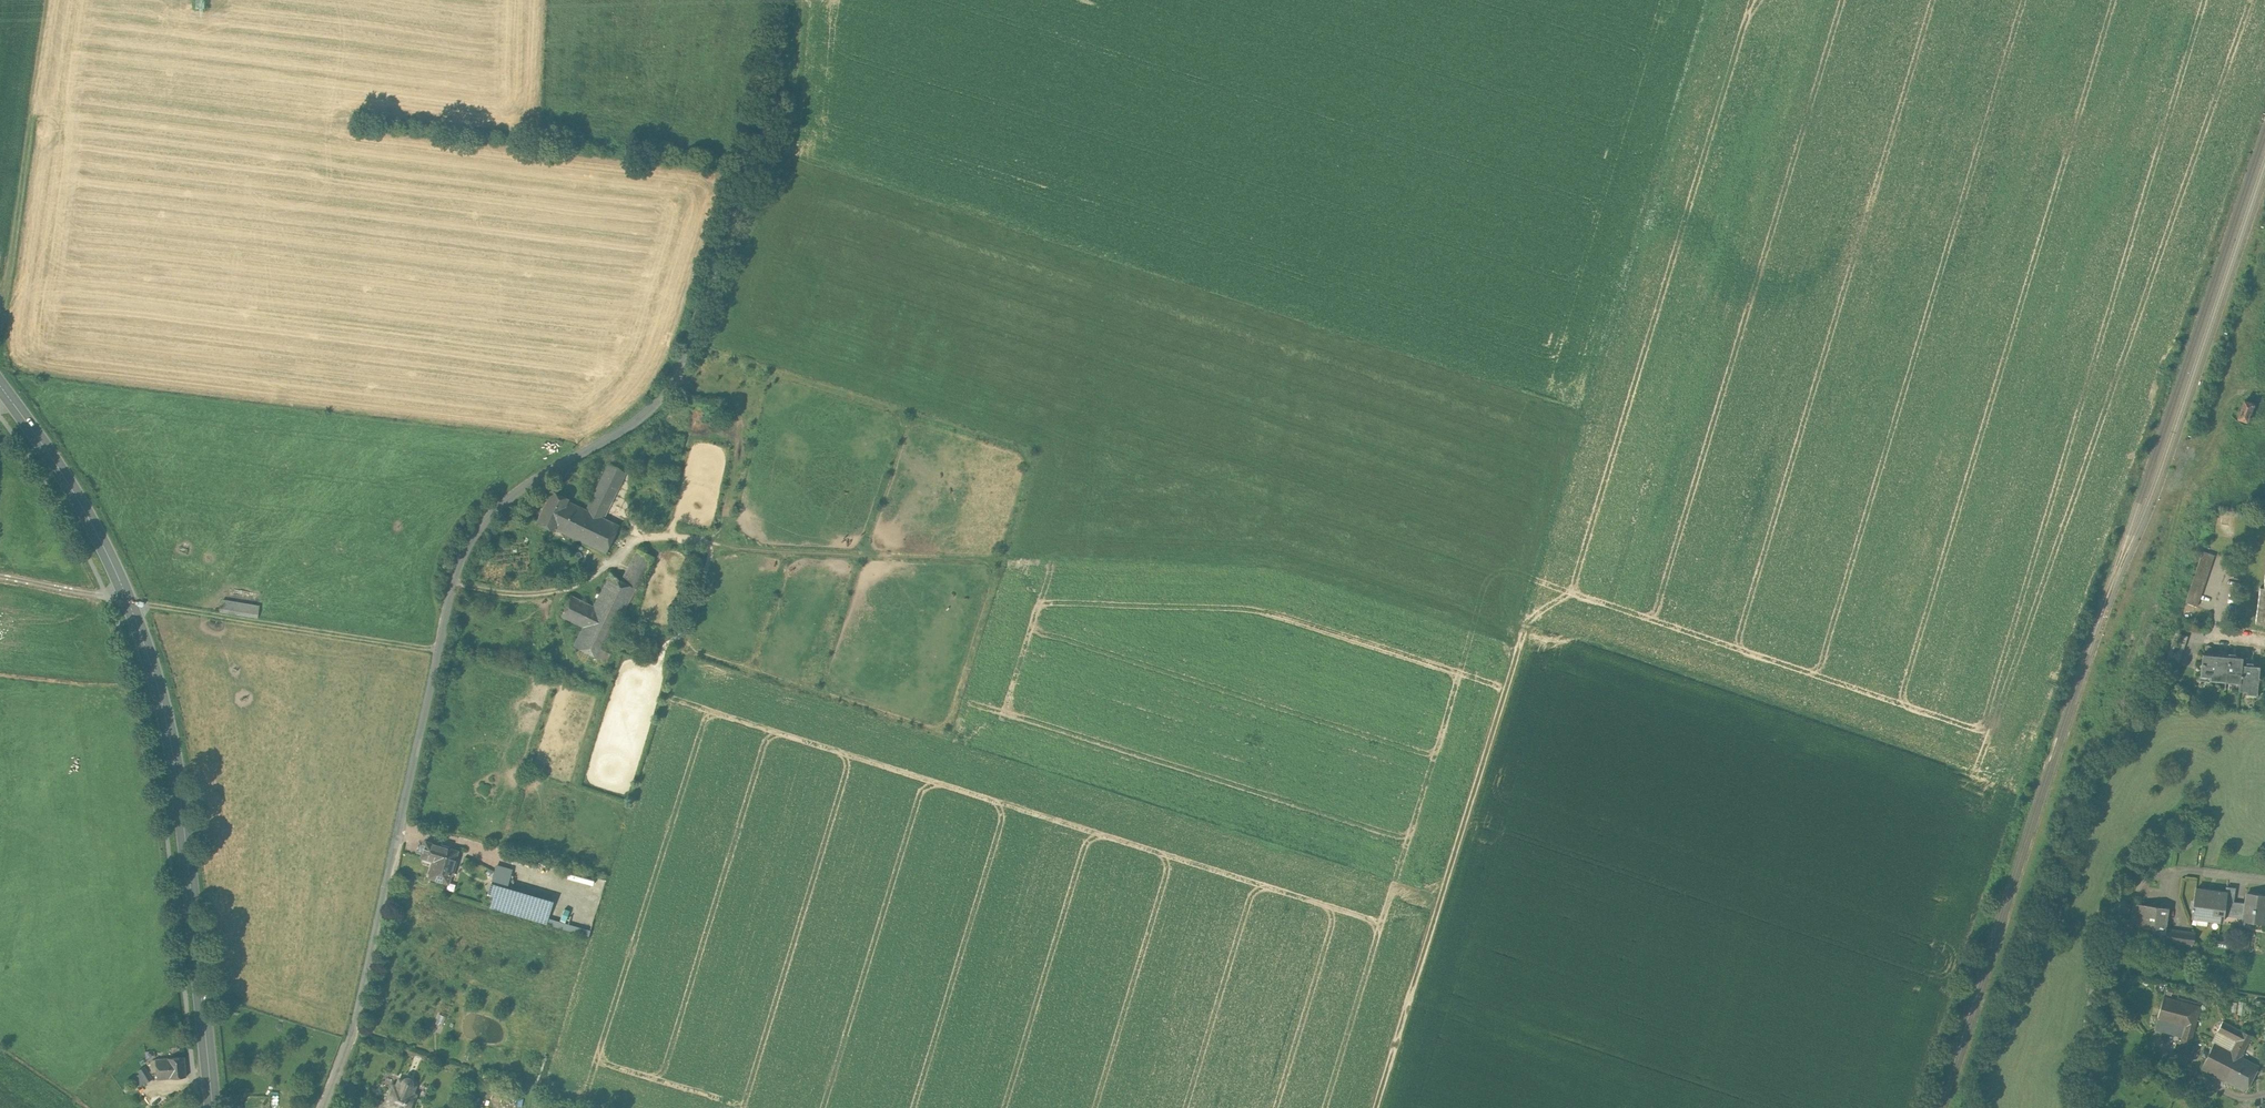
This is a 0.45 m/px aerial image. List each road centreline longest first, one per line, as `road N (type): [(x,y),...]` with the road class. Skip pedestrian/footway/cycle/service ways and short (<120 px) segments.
road 1 (track): [(672,384),(722,390),(735,405),(713,531),(732,549),(1273,575),(1520,654),(1377,1107)]
road 2 (unclassified): [(323,1107),(379,931),(469,544),(524,487),(627,429),(672,384),(762,119),(785,0)]
road 3 (primary): [(215,1107),(192,862),(157,673),(82,497),(0,383)]
road 4 (track): [(440,652),(130,602)]
road 5 (track): [(2071,1107),(2096,970)]

